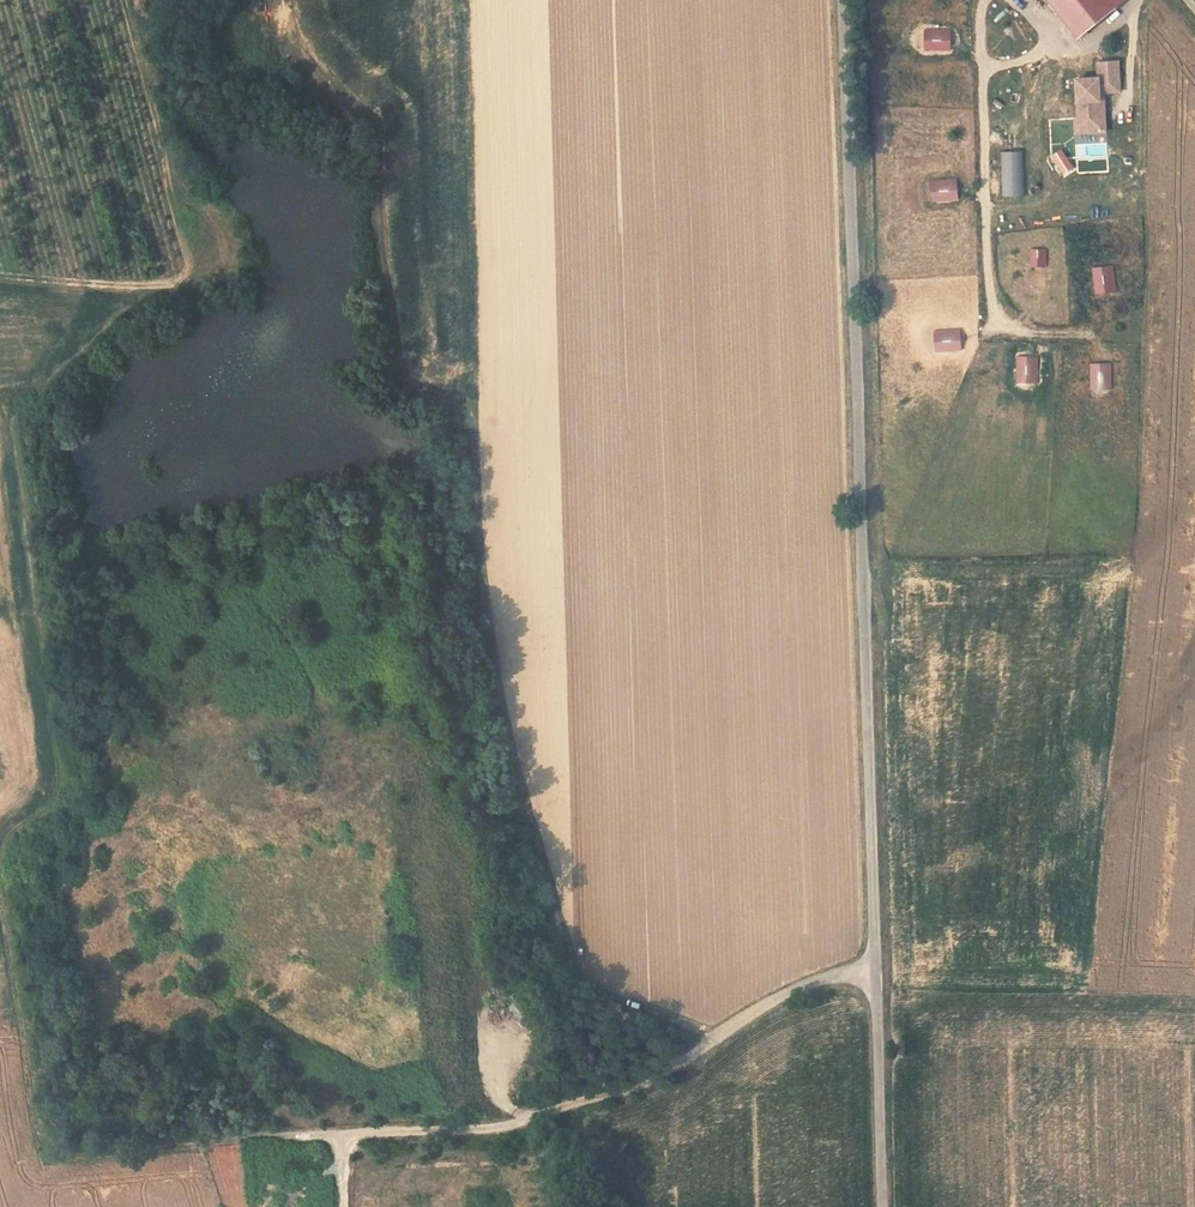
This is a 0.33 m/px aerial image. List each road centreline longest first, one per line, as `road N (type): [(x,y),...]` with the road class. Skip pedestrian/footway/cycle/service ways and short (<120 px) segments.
road 1 (unclassified): [(843,0),(882,1206)]
road 2 (track): [(346,1142),(84,1153),(62,1138),(23,863),(45,833),(72,823),(27,466)]
road 3 (track): [(876,975),(804,1000),(669,1088),(528,1133),(346,1142),(342,1206)]
road 4 (track): [(0,278),(98,286),(182,280),(183,240),(127,0)]

